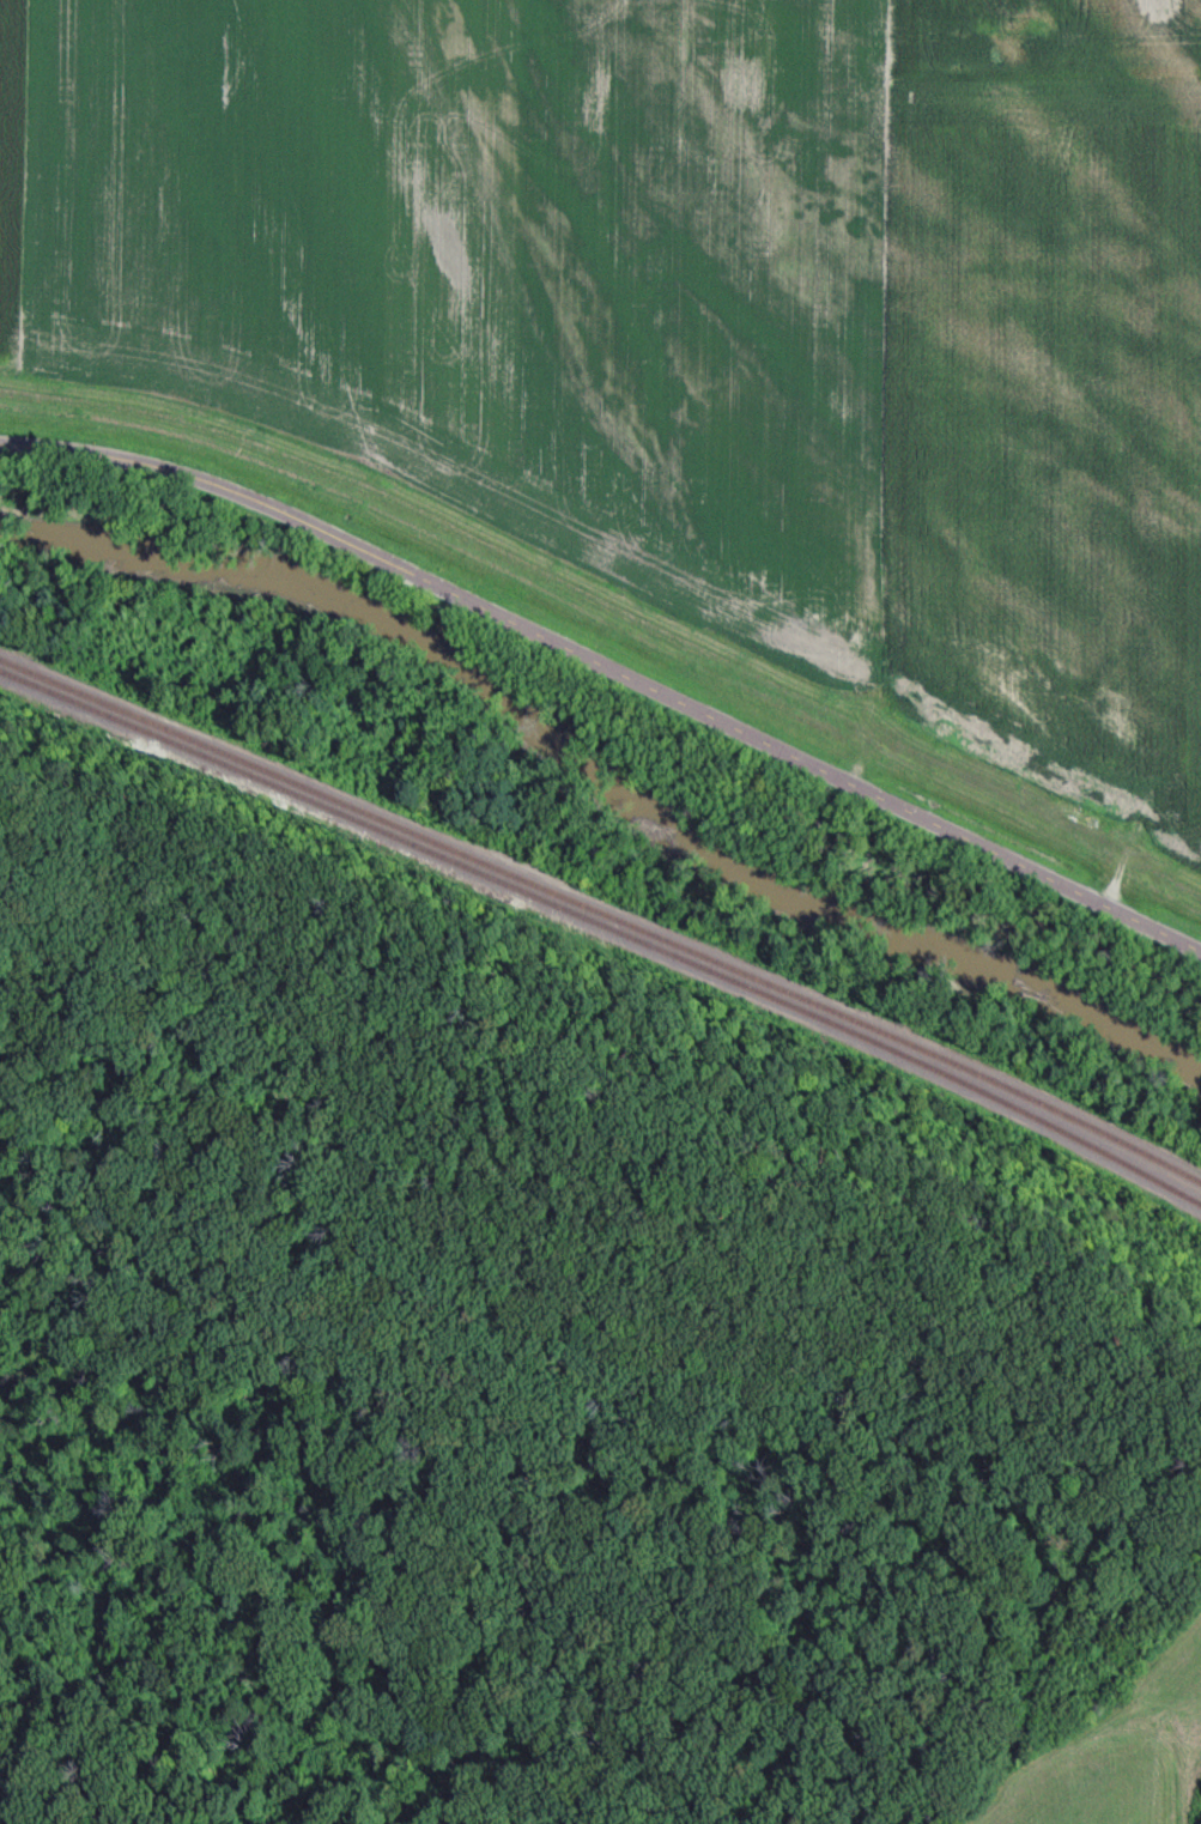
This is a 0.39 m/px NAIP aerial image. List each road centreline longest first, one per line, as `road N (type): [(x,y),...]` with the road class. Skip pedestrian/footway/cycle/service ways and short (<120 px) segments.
road 1 (residential): [(1200,956),(255,499),(79,452),(0,445)]

